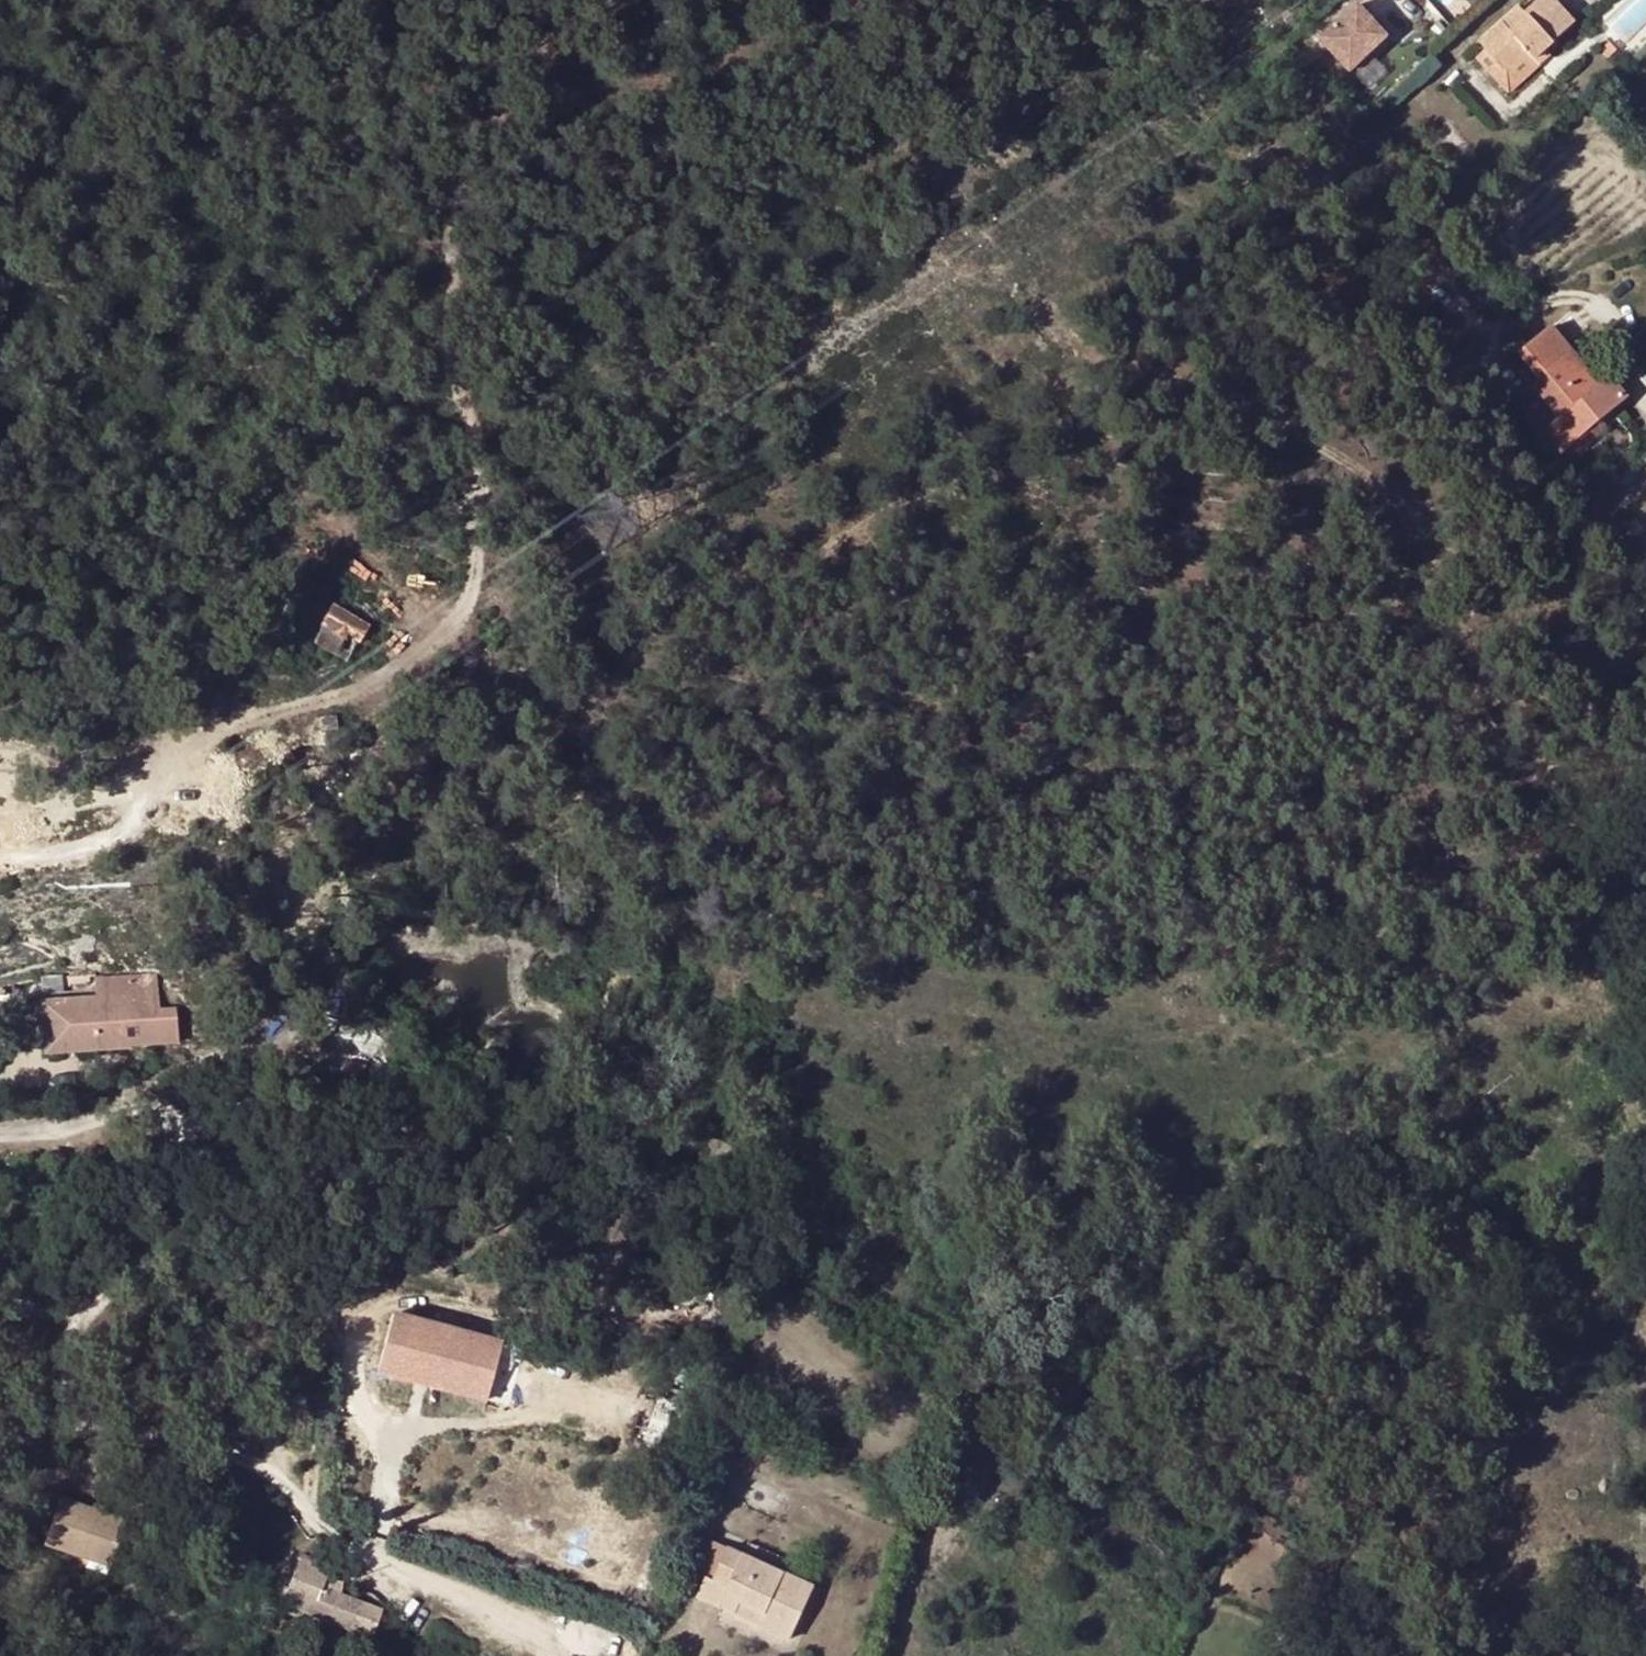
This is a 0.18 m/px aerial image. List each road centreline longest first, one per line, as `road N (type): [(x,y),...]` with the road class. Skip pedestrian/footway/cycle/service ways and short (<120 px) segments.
road 1 (residential): [(0,1133),(113,1120),(220,1089),(250,1093),(268,1107),(279,1176),(259,1199),(77,1309),(61,1375),(71,1434),(86,1445),(162,1442),(240,1456),(350,1544),(582,1655)]

